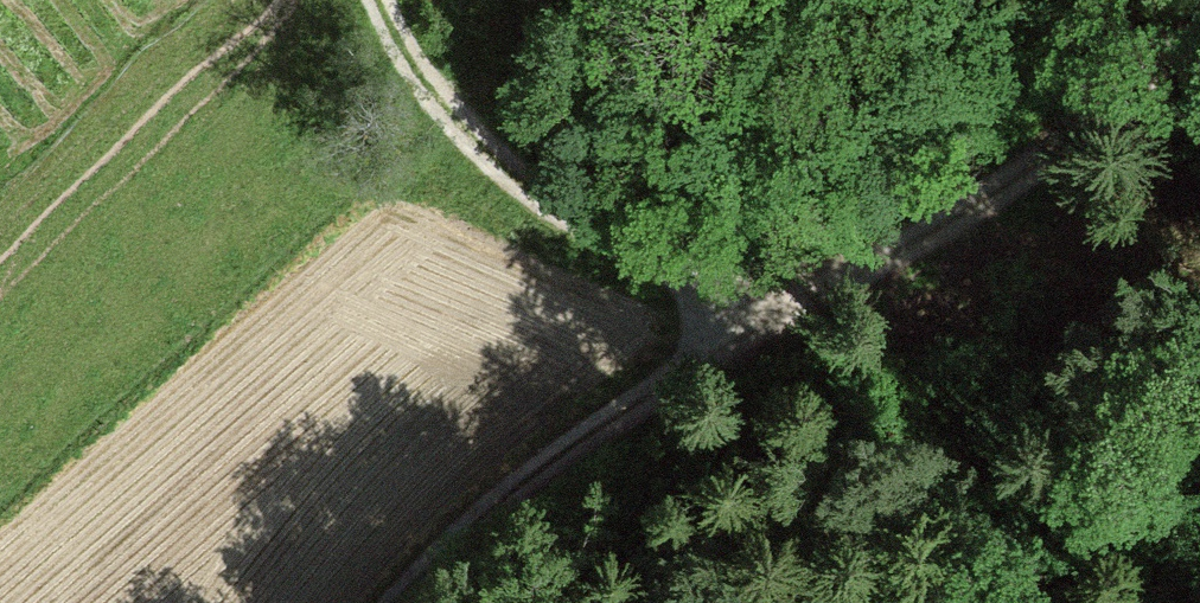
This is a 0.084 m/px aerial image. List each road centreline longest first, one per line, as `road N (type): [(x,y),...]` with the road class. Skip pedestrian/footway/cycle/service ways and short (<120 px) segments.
road 1 (track): [(448,602),(489,551),(822,295),(1074,183),(1199,69)]
road 2 (track): [(373,0),(414,89),(556,226),(822,295)]

